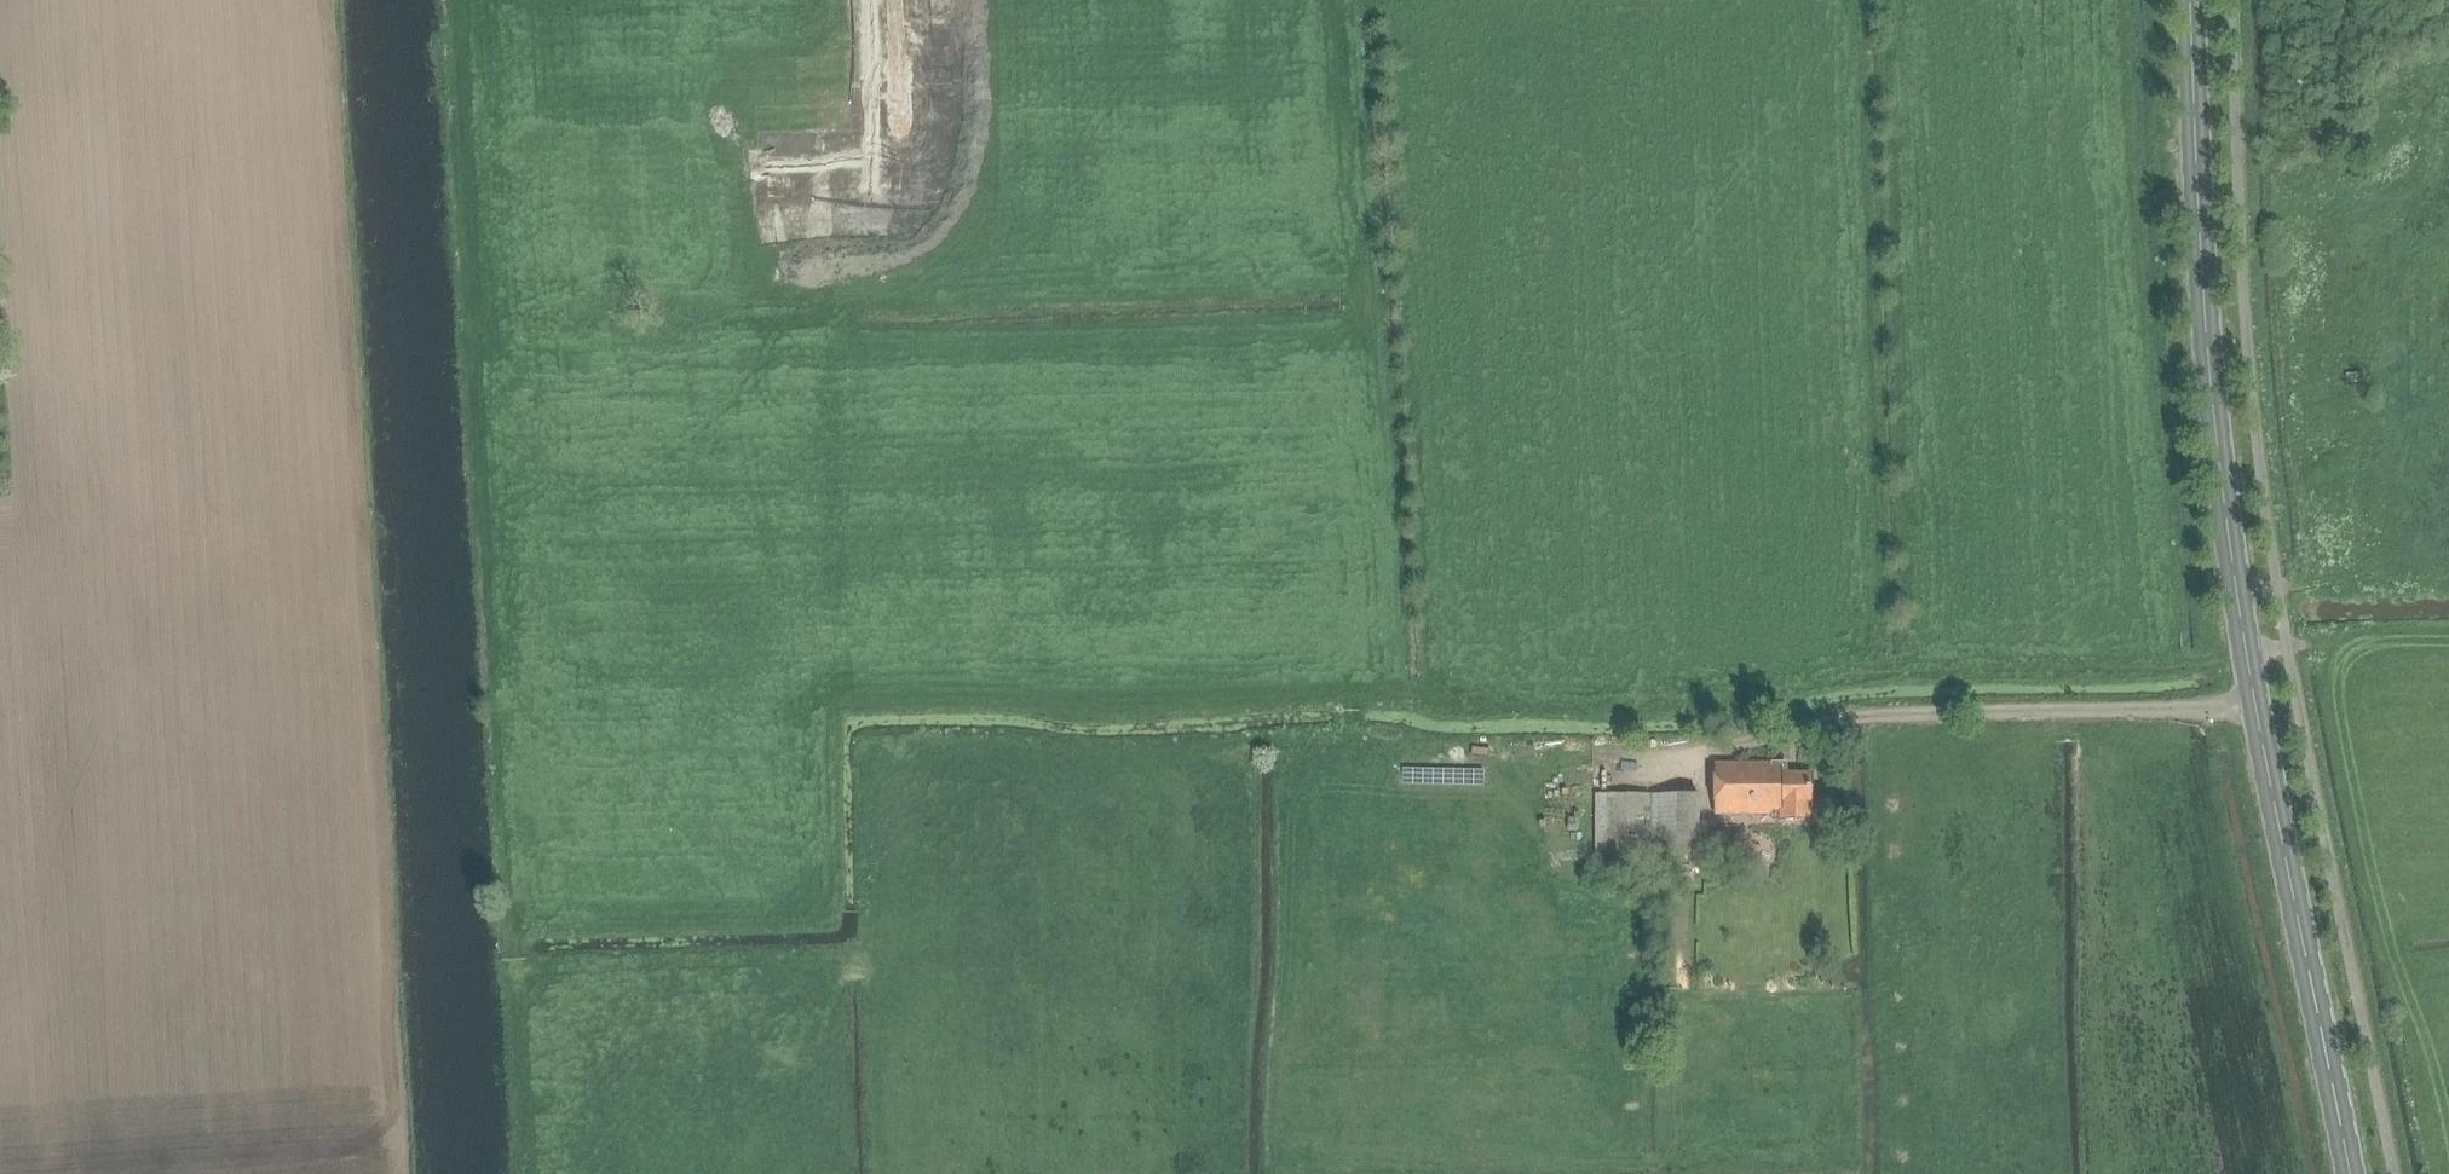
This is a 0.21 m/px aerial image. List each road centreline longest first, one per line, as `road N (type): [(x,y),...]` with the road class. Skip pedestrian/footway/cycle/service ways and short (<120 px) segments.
road 1 (primary): [(2347,1173),(2254,702),(2199,335),(2186,0)]

